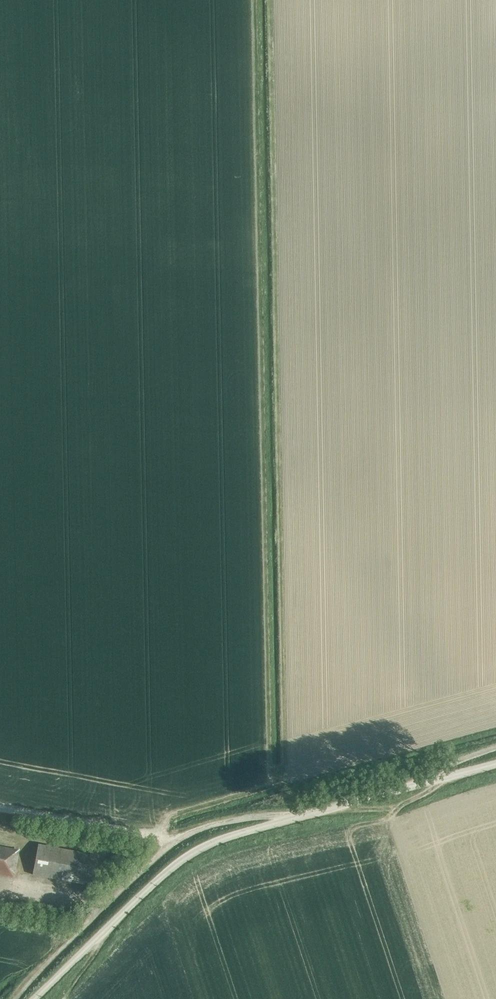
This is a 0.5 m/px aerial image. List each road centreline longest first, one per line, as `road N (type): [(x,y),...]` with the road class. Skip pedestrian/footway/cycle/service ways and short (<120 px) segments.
road 1 (unclassified): [(35,998),(198,850),(495,763)]

